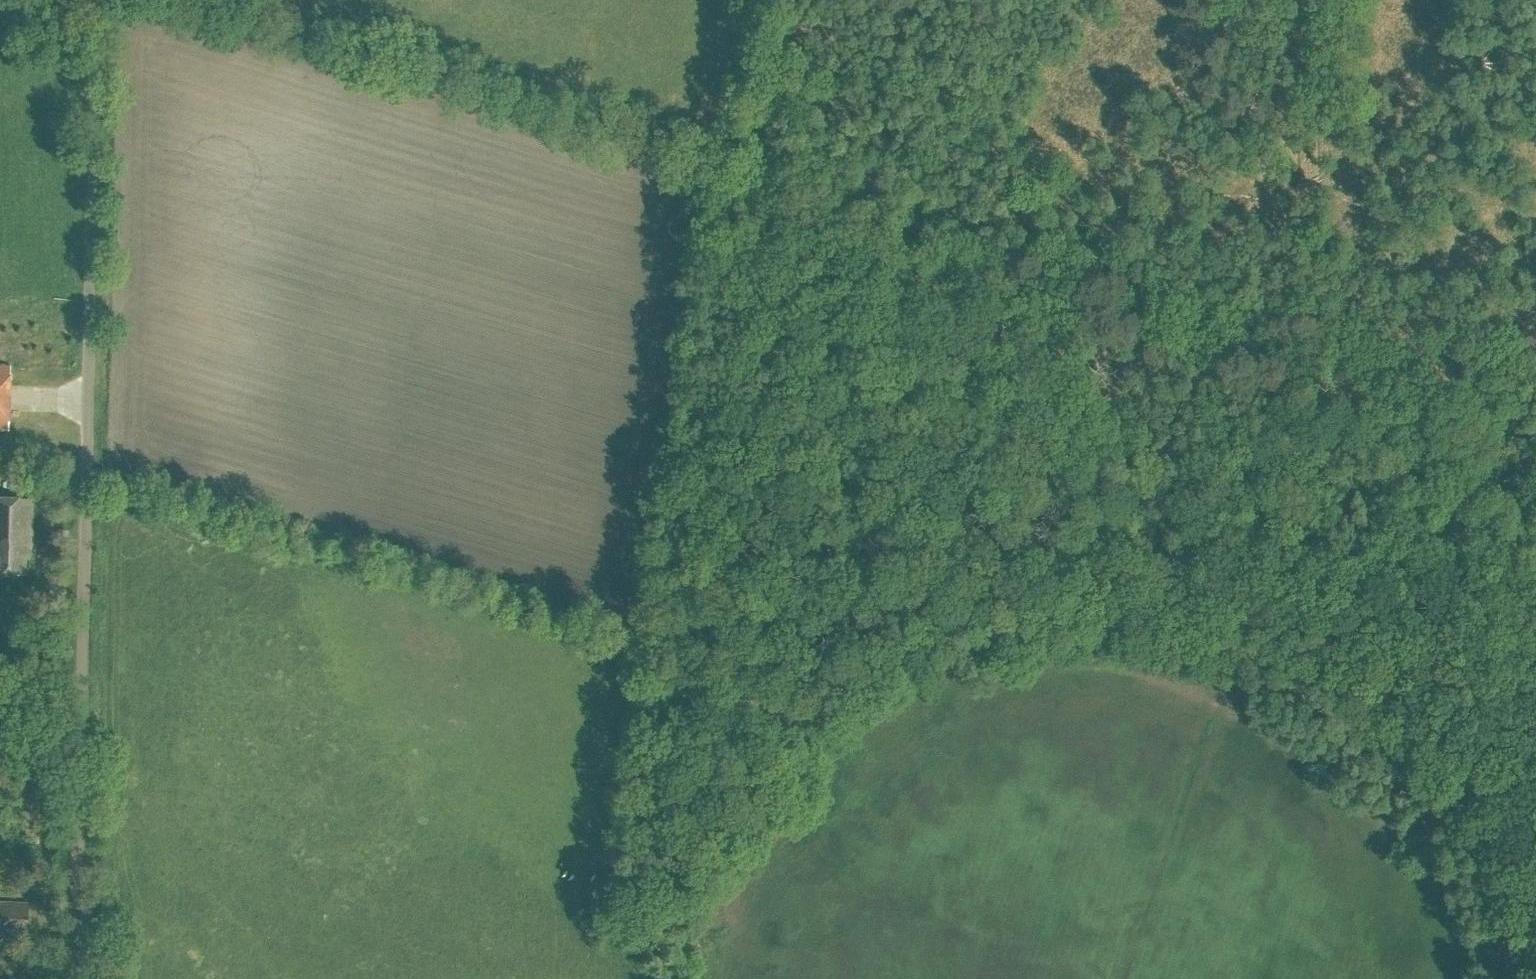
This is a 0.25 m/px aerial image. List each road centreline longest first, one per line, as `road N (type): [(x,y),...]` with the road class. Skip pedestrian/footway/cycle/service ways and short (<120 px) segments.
road 1 (unclassified): [(77,978),(95,0)]

